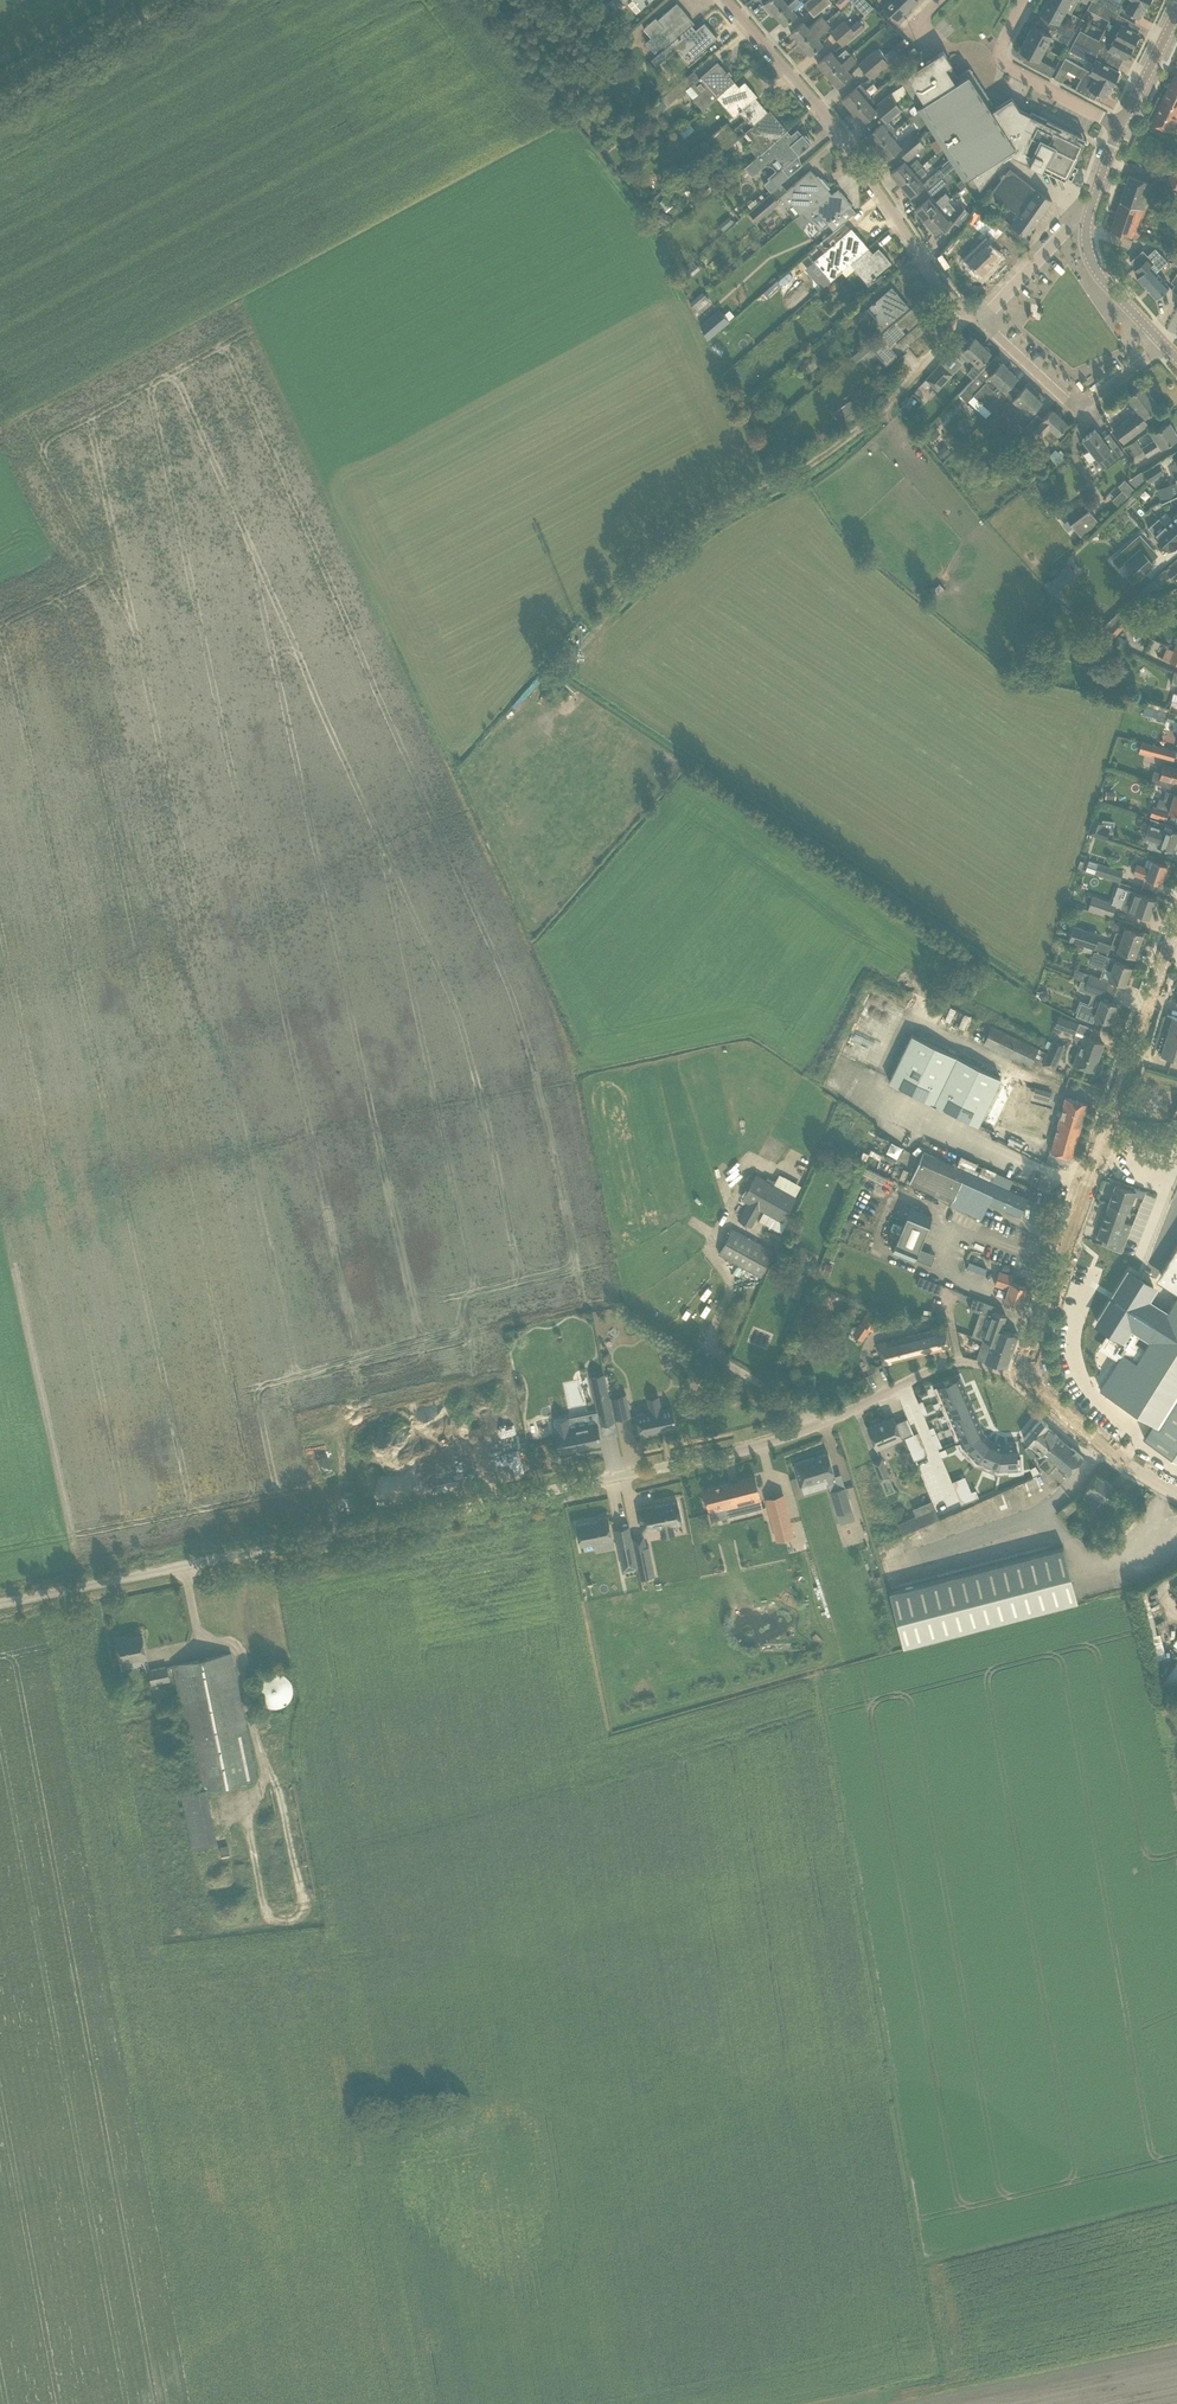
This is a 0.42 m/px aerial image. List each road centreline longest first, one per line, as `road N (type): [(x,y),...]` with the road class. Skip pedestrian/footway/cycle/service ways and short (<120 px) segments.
road 1 (unclassified): [(0,1605),(719,1458),(794,1434),(934,1368),(960,1363),(1031,1375)]
road 2 (tertiary): [(1031,1375),(1033,1348),(1176,915)]
road 3 (residential): [(977,324),(959,312),(833,129),(724,0)]
road 4 (residential): [(977,324),(1063,407),(1087,408),(1164,345)]
road 5 (residential): [(1120,126),(1000,60),(999,44),(1022,0)]
road 6 (tertiary): [(0,100),(171,0)]
road 7 (tertiary): [(1176,1495),(1121,1464),(1031,1375)]
road 8 (residential): [(977,324),(1067,228),(1087,218)]
road 9 (tertiary): [(1164,345),(1097,271),(1087,218)]
road 10 (tertiary): [(1120,126),(1176,4)]

